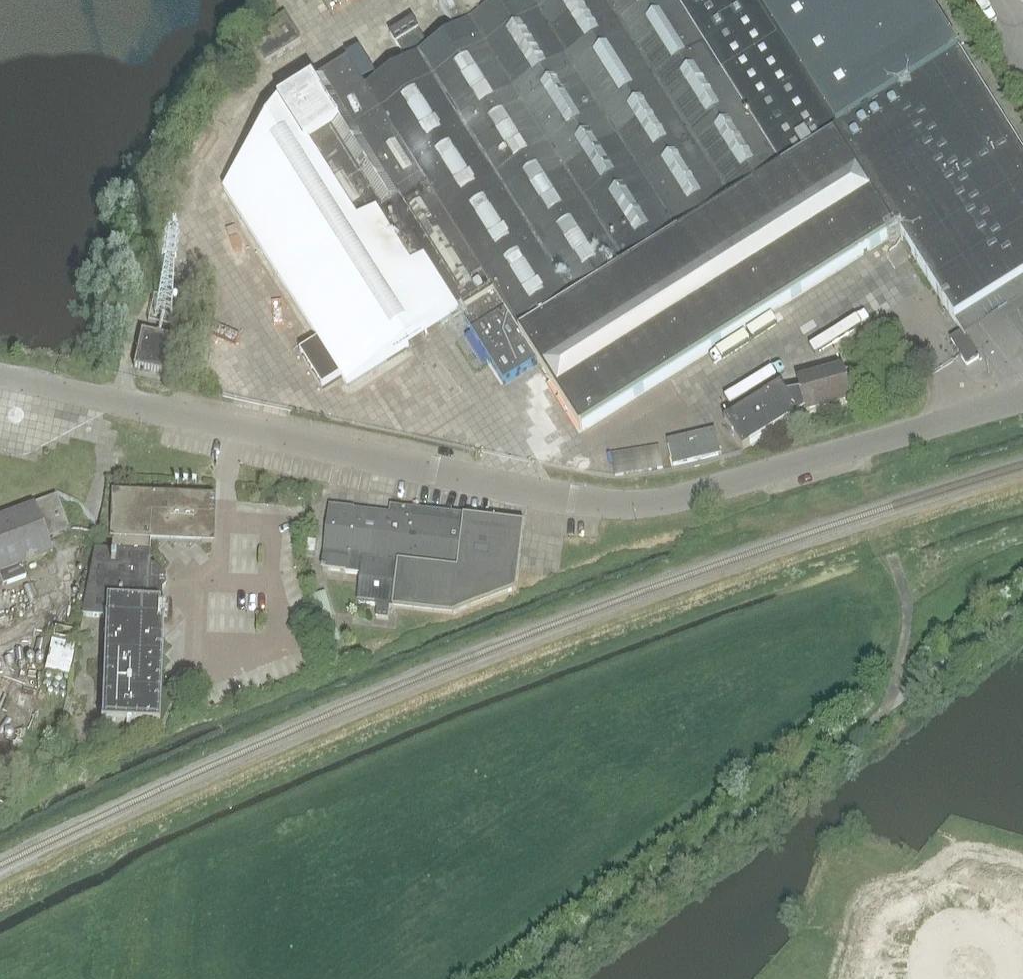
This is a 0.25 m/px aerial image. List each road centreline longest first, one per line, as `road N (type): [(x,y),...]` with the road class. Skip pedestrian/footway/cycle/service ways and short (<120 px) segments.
road 1 (unclassified): [(0,374),(434,470),(639,503),(1022,398)]
road 2 (unclassified): [(885,708),(1022,605)]
road 3 (residential): [(928,978),(930,943),(959,924),(991,932),(1013,956)]

